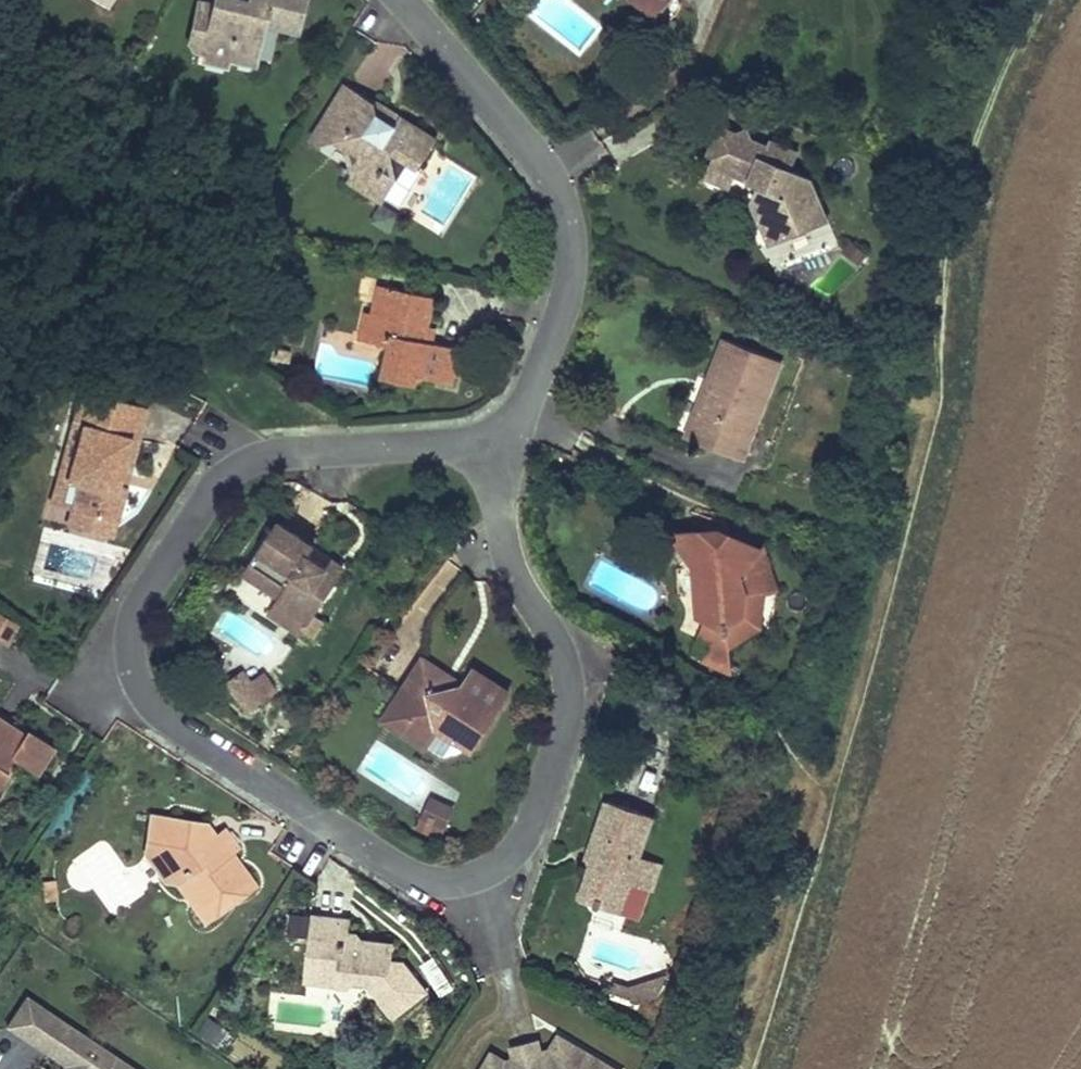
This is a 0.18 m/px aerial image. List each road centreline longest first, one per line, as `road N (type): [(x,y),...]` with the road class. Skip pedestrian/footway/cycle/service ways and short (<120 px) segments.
road 1 (residential): [(499,444),(495,491),(513,577),(558,652),(568,688),(564,722),(520,846),(478,878),(455,883),(393,871),(163,719),(135,677),(133,621),(144,595),(226,479),(274,458)]
road 2 (residential): [(399,0),(532,150),(568,221),(563,305),(532,391),(499,444)]
road 3 (residential): [(274,458),(499,444)]

